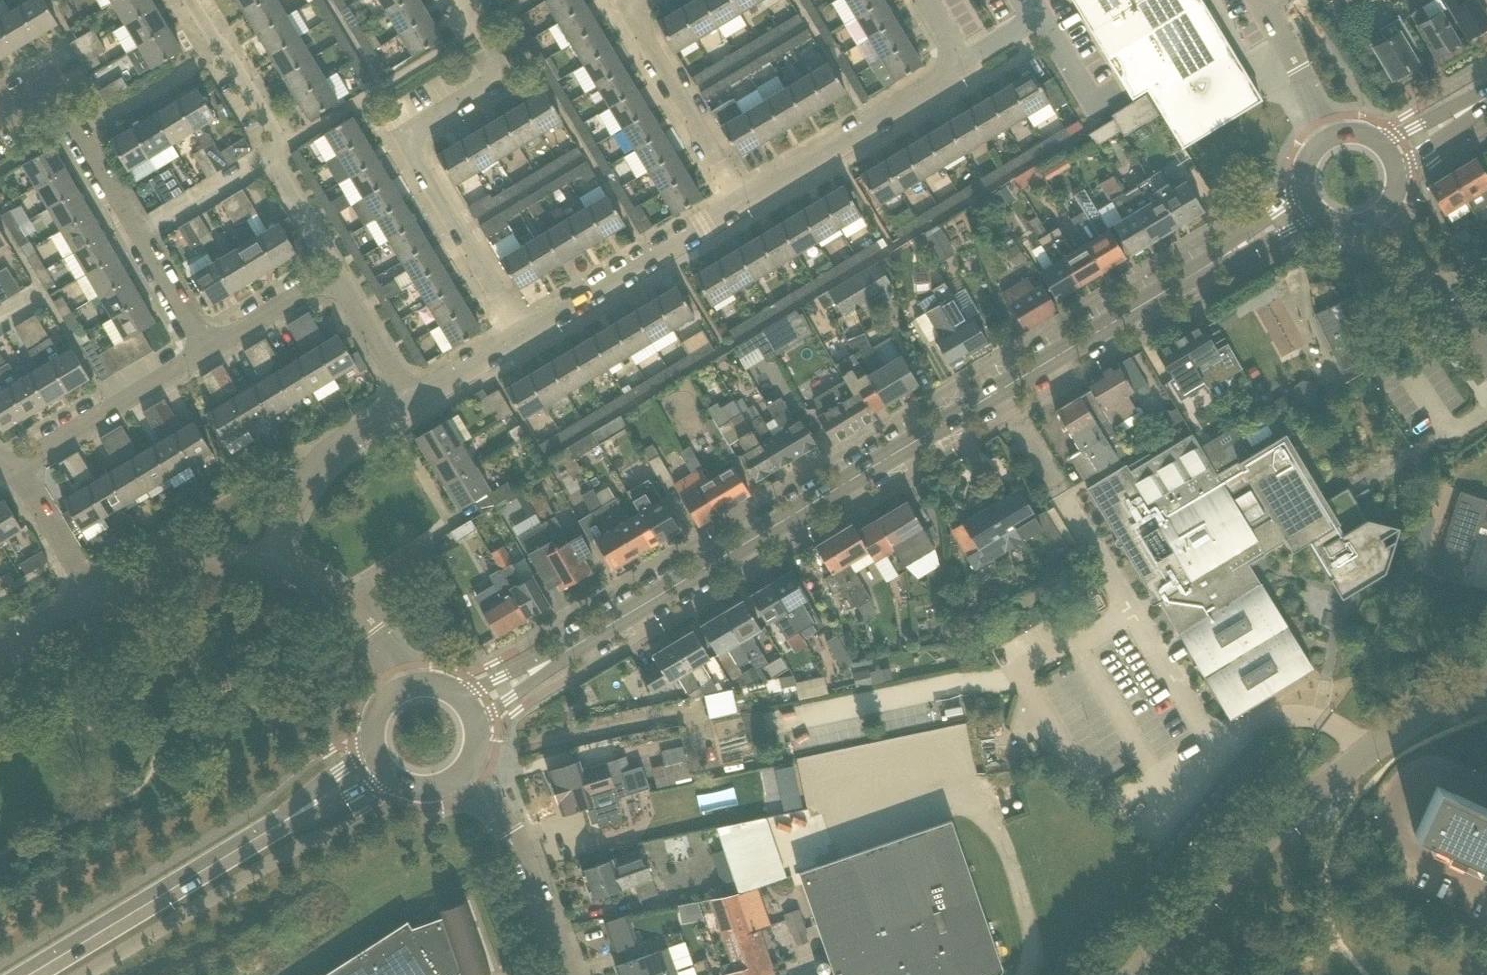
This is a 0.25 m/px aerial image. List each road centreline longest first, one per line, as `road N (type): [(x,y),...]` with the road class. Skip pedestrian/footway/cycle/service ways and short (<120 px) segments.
road 1 (tertiary): [(470,710),(1310,204)]
road 2 (residential): [(1141,974),(1195,907),(1292,813),(1486,673)]
road 3 (residential): [(522,334),(403,137),(507,75),(462,0)]
road 4 (tertiary): [(31,974),(380,764)]
road 5 (residential): [(209,350),(51,87),(0,117)]
road 6 (residential): [(335,276),(264,156),(284,143),(225,48),(190,26),(175,0)]
road 7 (residential): [(741,202),(964,62)]
road 8 (residential): [(522,334),(741,202)]
road 9 (residential): [(741,202),(623,5),(632,0)]
road 10 (residential): [(568,974),(524,856),(465,770)]
road 11 (residential): [(271,567),(308,476),(343,442),(412,400)]
road 12 (residential): [(13,466),(209,350)]
road 13 (residential): [(401,688),(365,624),(325,592),(271,567)]
road 14 (residential): [(271,567),(215,562),(157,570),(97,601)]
road 15 (residential): [(1486,358),(1378,216)]
road 16 (residential): [(97,601),(13,466)]
road 17 (residential): [(1331,137),(1263,6)]
road 18 (residential): [(209,350),(335,276)]
road 19 (residential): [(412,400),(335,276)]
road 20 (residential): [(412,400),(522,334)]

